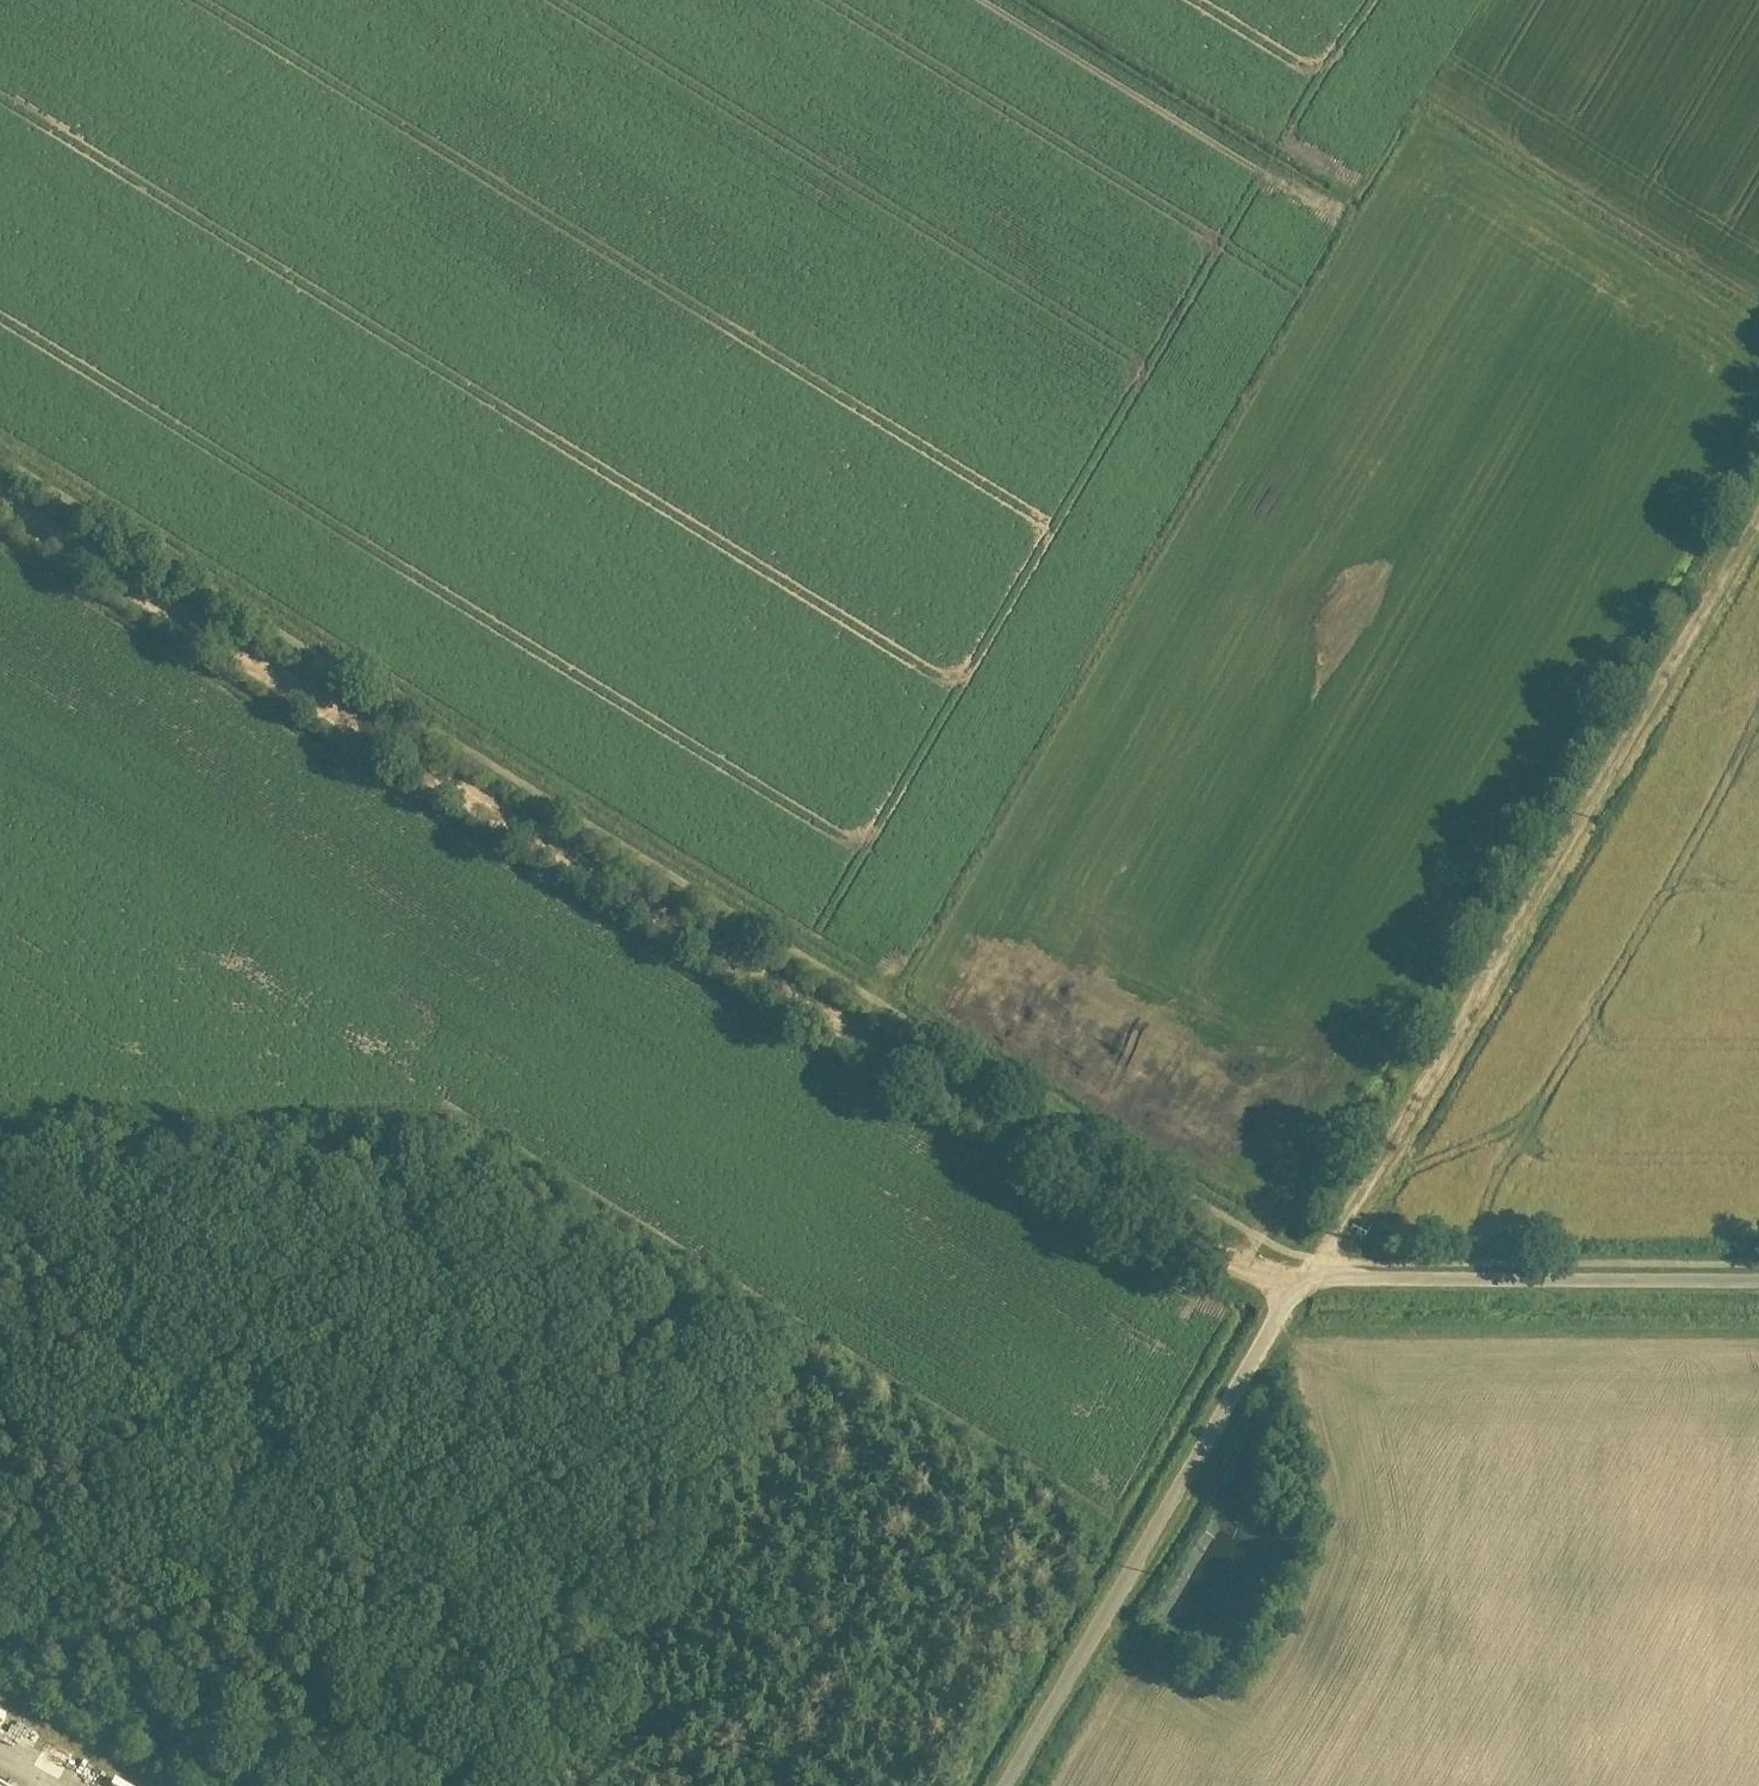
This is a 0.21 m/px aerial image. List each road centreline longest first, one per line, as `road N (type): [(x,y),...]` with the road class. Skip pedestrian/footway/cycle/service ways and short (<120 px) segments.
road 1 (track): [(1295,1281),(1208,1254),(0,509)]
road 2 (track): [(1007,1785),(1295,1281),(1321,1261),(1758,497)]
road 3 (residential): [(1295,1281),(1758,1283)]

